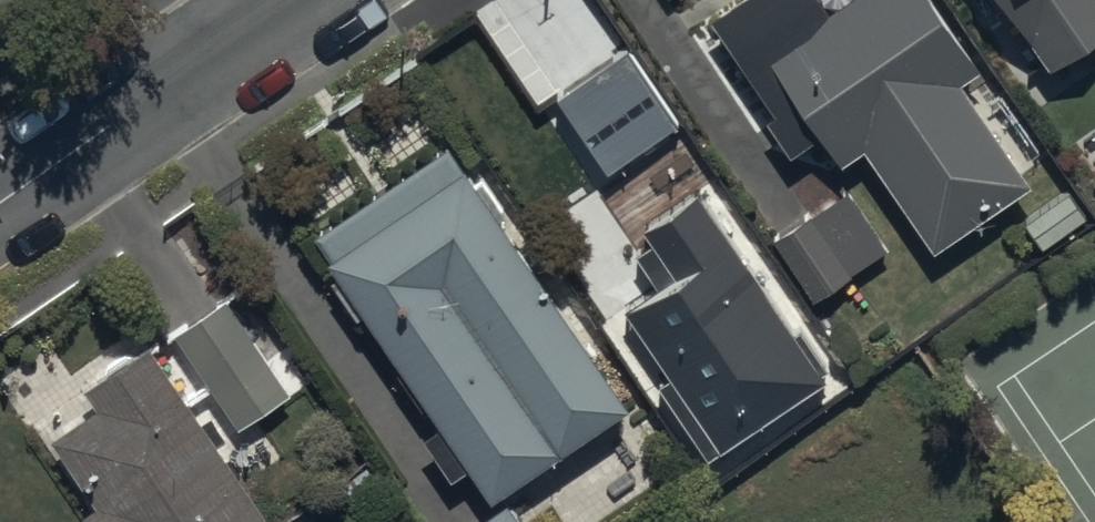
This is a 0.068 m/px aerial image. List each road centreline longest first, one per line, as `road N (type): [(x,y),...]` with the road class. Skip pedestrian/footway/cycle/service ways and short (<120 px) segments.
road 1 (residential): [(0,206),(303,0)]

